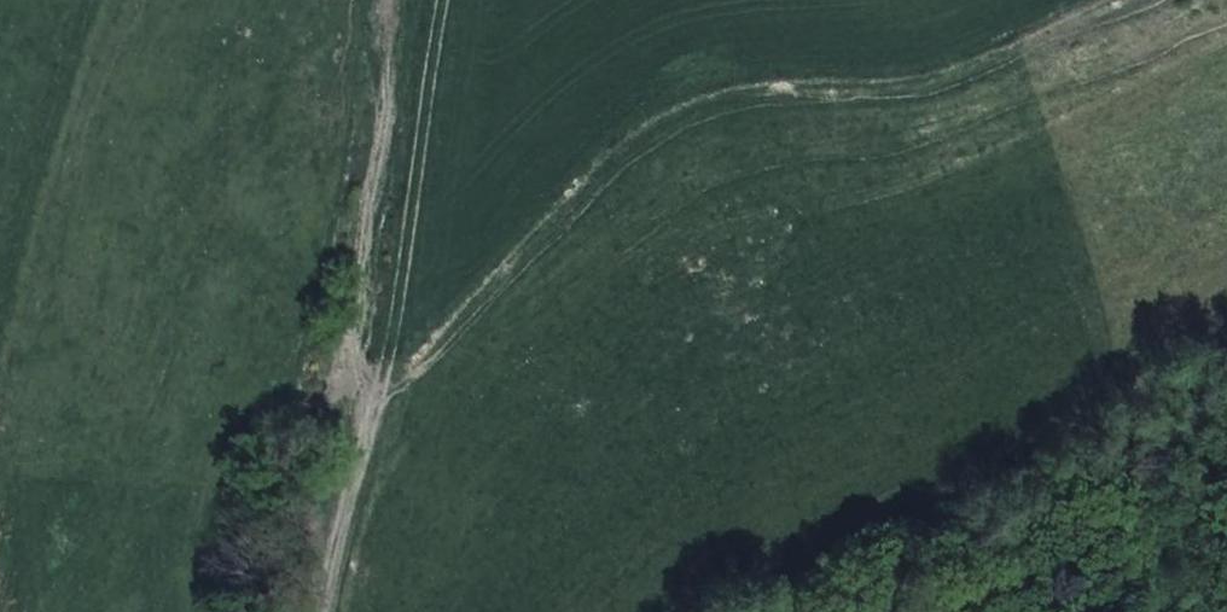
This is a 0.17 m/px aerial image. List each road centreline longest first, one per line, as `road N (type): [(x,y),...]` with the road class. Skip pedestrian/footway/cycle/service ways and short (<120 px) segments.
road 1 (track): [(445,0),(378,392),(325,611)]

